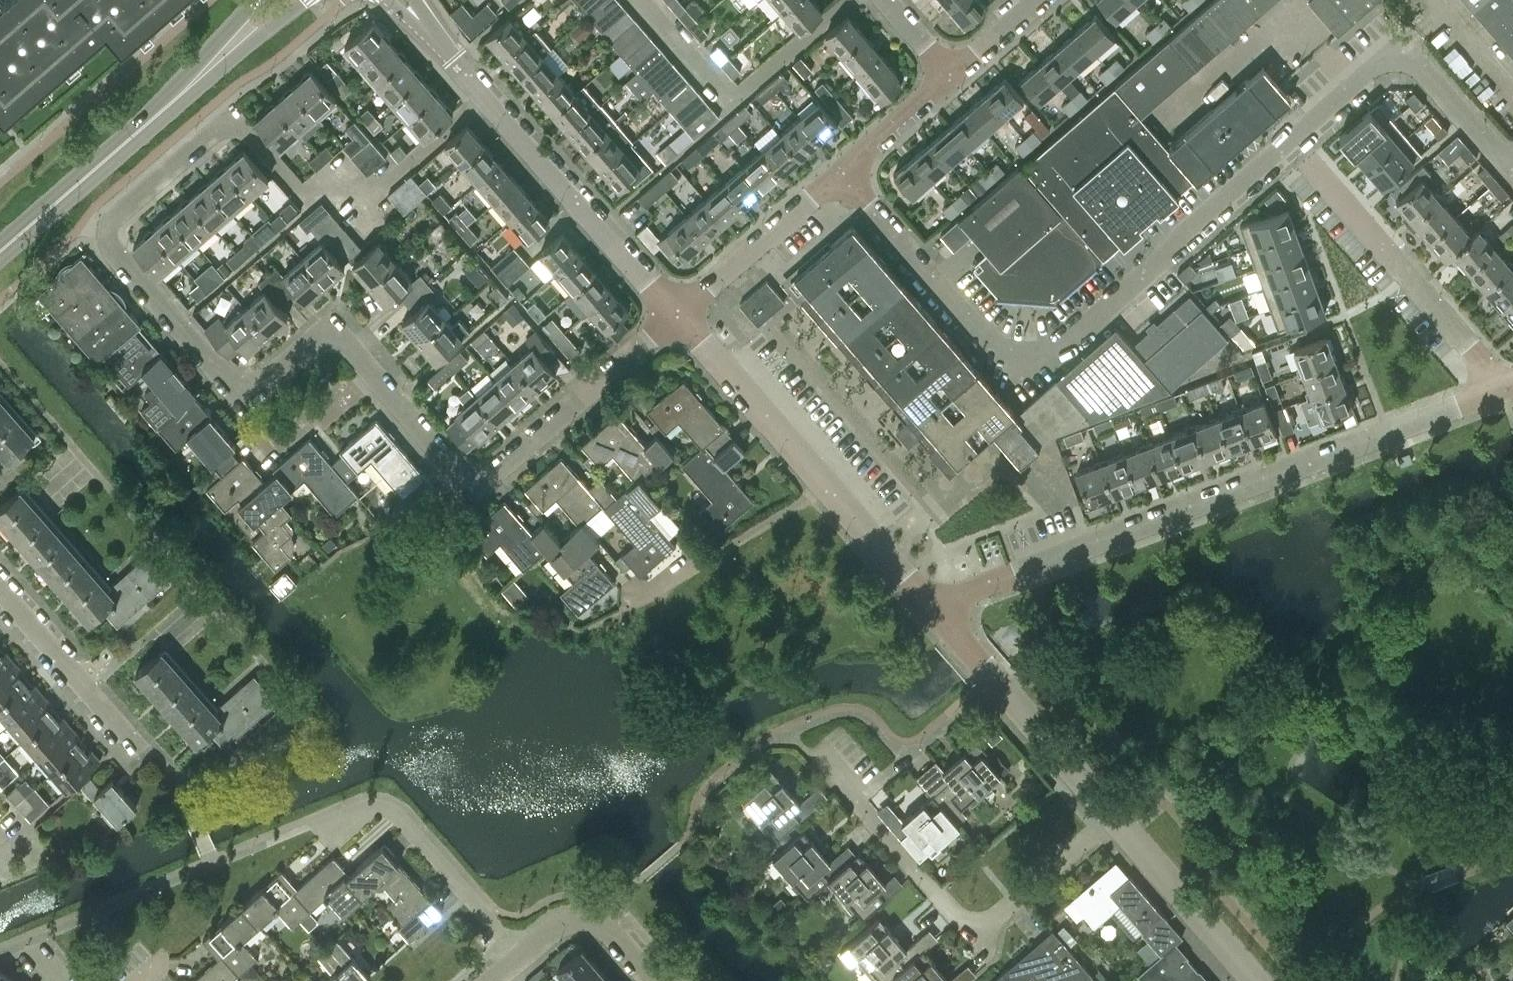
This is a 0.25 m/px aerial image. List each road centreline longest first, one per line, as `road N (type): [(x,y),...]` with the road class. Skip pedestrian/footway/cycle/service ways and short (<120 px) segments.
road 1 (residential): [(677,314),(499,471),(476,477),(452,469),(333,330),(246,403),(99,232),(235,118)]
road 2 (residential): [(836,173),(1002,357),(1025,363),(1053,352),(1399,43),(1512,173)]
road 3 (residential): [(930,606),(1502,391)]
road 4 (tertiary): [(677,314),(402,0)]
road 5 (residential): [(1112,816),(980,936),(833,766)]
road 6 (tertiary): [(930,606),(677,314)]
road 7 (tertiary): [(1112,816),(930,606)]
road 8 (tertiary): [(1256,980),(1112,816)]
road 9 (tertiary): [(0,251),(165,109)]
road 10 (residential): [(677,314),(836,173)]
road 11 (residential): [(655,980),(614,933),(588,919),(551,925),(489,980)]
road 12 (residential): [(0,597),(124,738)]
road 13 (residential): [(1502,391),(1386,252)]
road 14 (tertiary): [(165,109),(306,0)]
road 15 (residential): [(836,173),(949,73)]
road 16 (tertiary): [(258,0),(165,109)]

